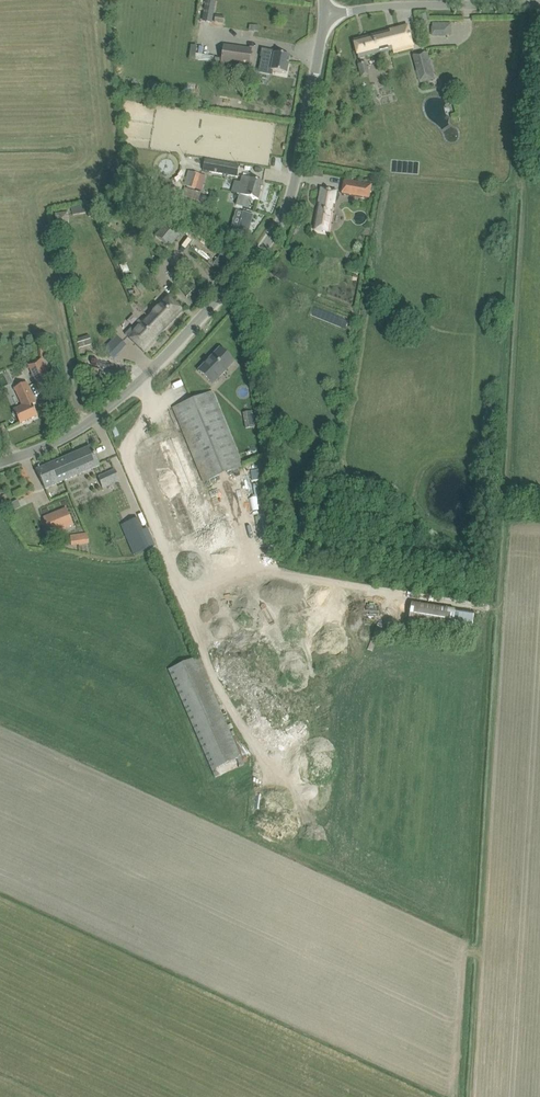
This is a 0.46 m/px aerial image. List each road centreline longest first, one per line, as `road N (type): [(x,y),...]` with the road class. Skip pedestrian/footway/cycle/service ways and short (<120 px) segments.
road 1 (unclassified): [(0,461),(94,412),(186,330),(267,239),(296,179),(325,5)]
road 2 (unclassified): [(539,3),(325,5)]

